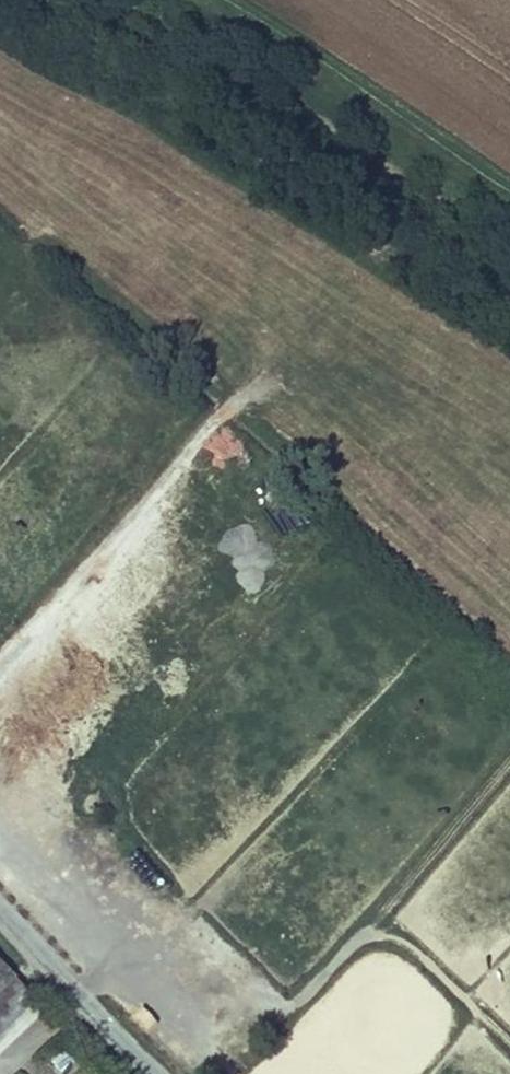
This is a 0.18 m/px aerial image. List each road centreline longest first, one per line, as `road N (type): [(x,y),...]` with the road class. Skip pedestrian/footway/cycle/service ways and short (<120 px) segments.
road 1 (track): [(0,657),(223,417),(252,413),(280,425),(509,625)]
road 2 (track): [(74,999),(106,975),(166,972),(266,1004),(300,998),(365,940),(391,936),(412,946),(509,1040)]
road 3 (track): [(365,940),(394,896),(509,769)]
road 4 (unclassified): [(146,1073),(0,917)]

